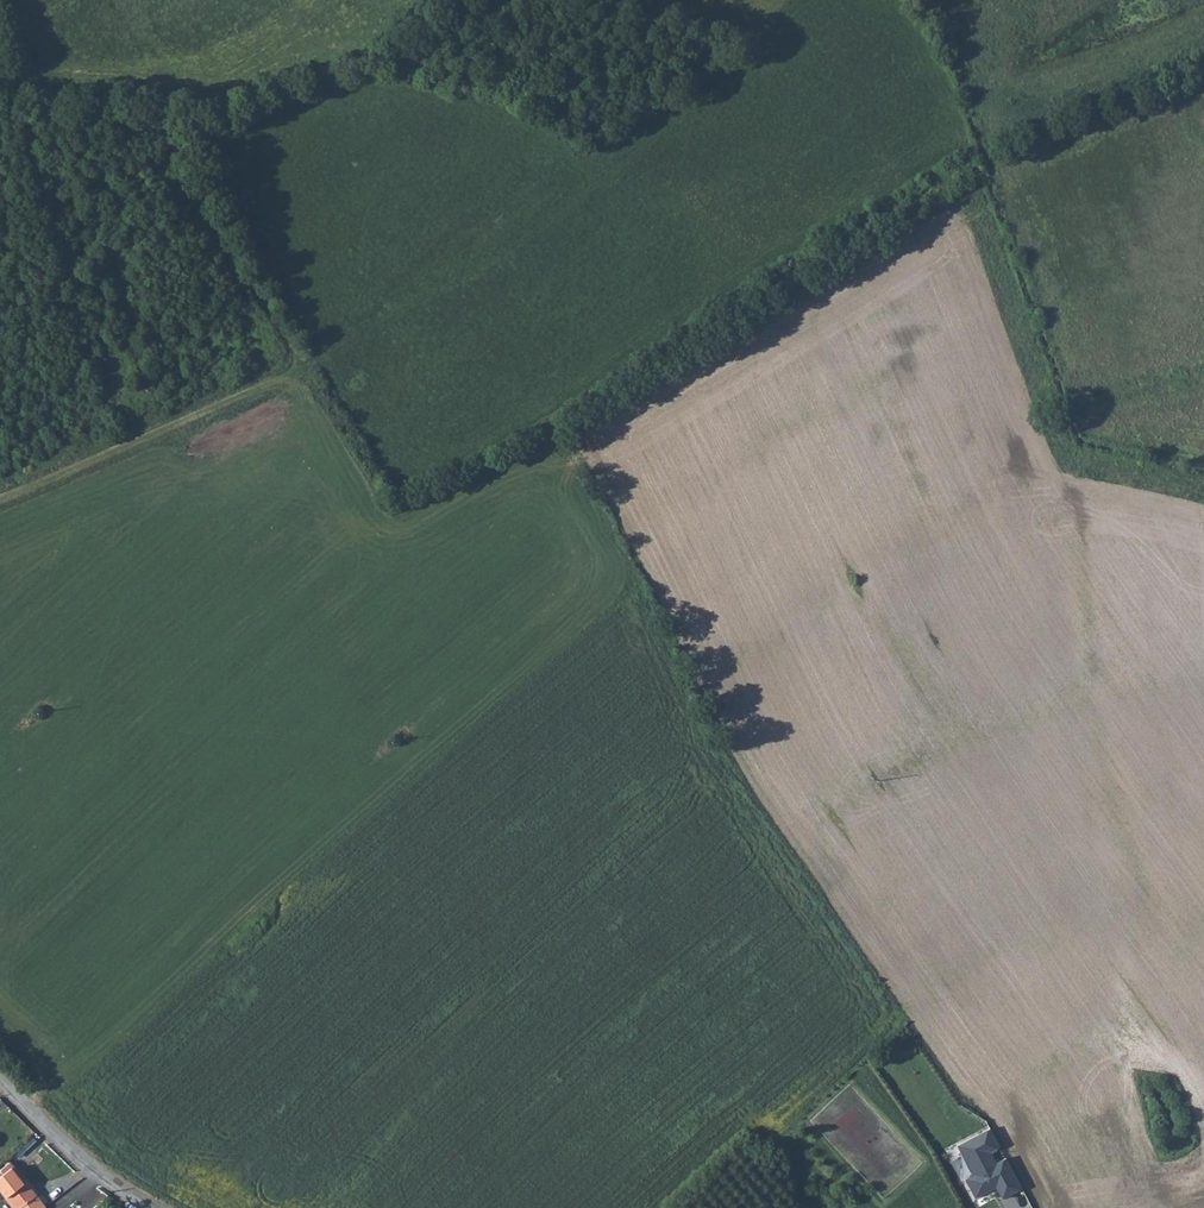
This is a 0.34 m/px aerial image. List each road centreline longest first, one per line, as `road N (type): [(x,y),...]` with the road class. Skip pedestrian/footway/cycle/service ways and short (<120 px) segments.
road 1 (track): [(0,498),(280,379)]
road 2 (residential): [(148,1207),(73,1154),(2,1081)]

